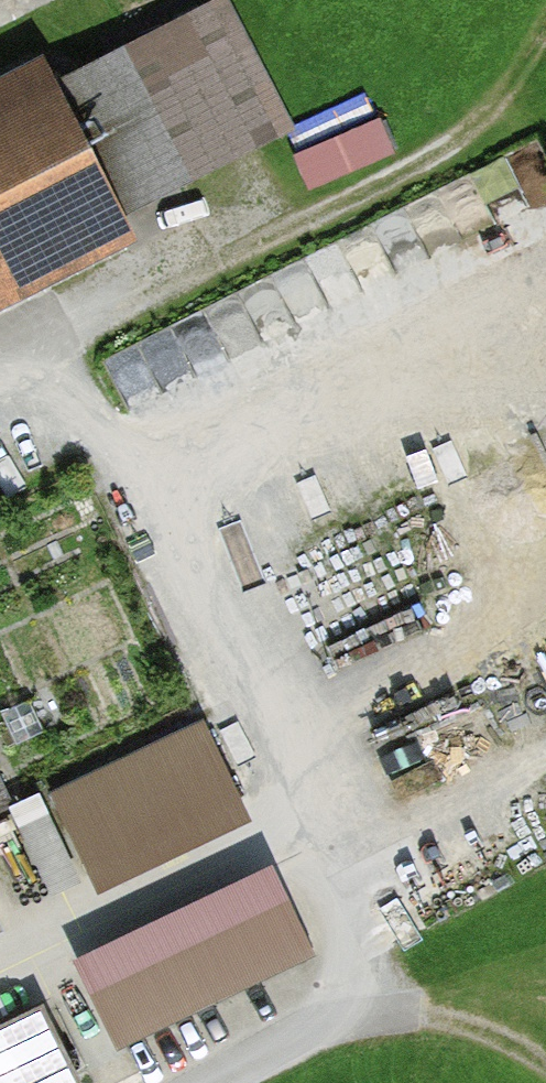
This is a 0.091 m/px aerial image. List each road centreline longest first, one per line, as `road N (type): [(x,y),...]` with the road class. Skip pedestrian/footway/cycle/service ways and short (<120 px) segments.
road 1 (residential): [(358,1017),(341,871),(288,759),(37,327)]
road 2 (residential): [(275,196),(37,327)]
road 3 (residential): [(358,1017),(301,1033),(217,1082)]
road 4 (track): [(545,1060),(428,1021)]

